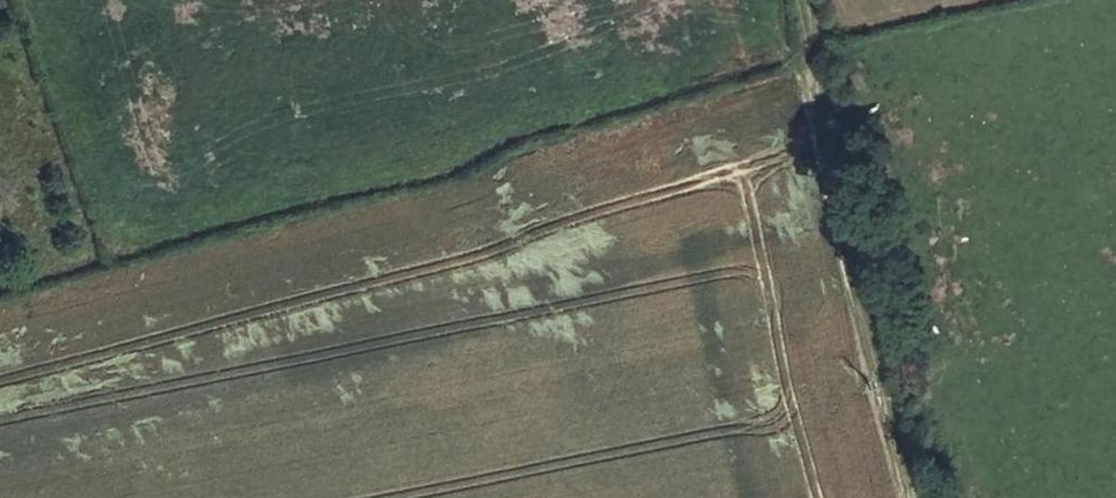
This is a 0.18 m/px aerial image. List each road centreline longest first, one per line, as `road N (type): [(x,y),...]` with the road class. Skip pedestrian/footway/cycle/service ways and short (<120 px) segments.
road 1 (track): [(912,497),(830,176),(802,0)]

